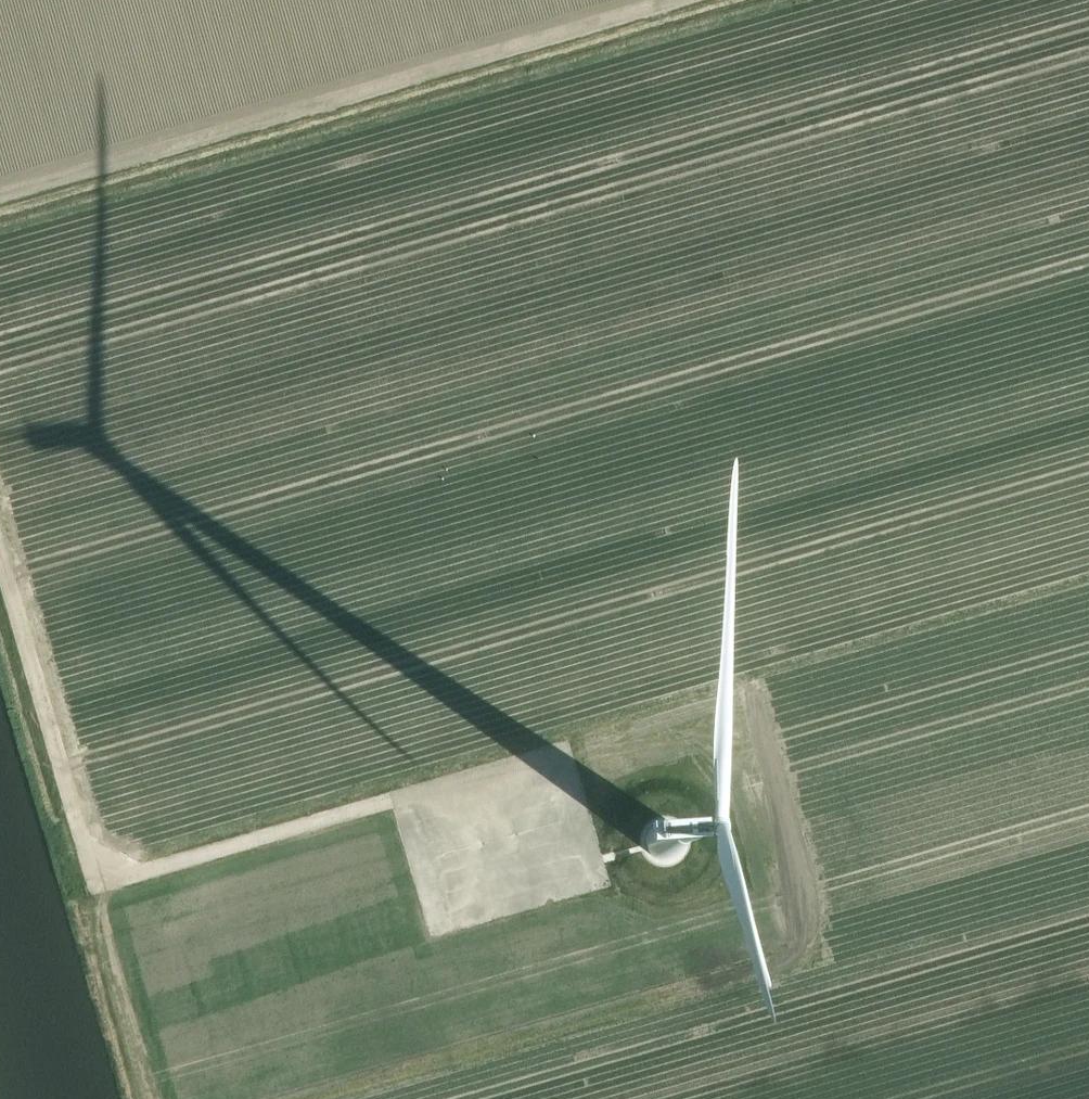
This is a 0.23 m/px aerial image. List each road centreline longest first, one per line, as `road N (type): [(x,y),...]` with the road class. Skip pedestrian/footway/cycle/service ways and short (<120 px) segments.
road 1 (track): [(556,748),(97,885),(0,554)]

